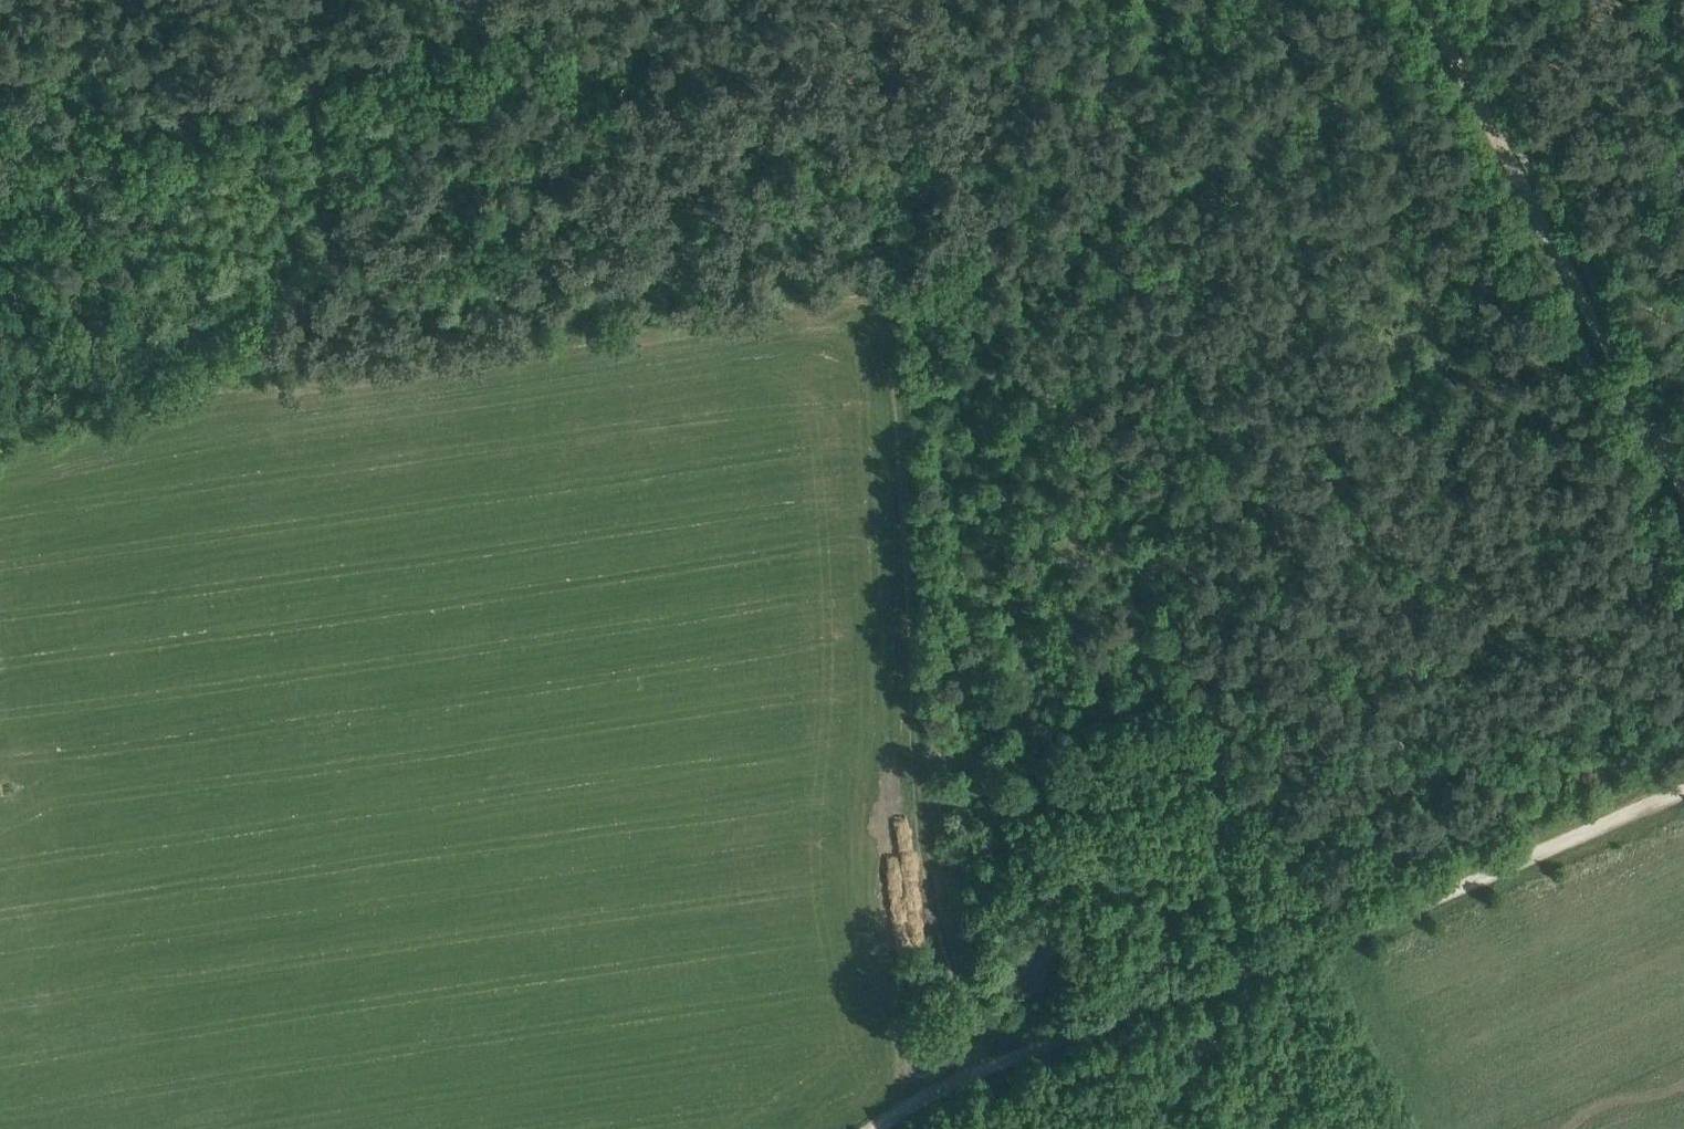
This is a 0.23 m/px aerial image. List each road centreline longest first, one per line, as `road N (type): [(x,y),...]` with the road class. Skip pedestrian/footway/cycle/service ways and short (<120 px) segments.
road 1 (track): [(957,1083),(1482,875)]
road 2 (track): [(1683,496),(1416,0)]
road 3 (track): [(1683,790),(1482,875)]

